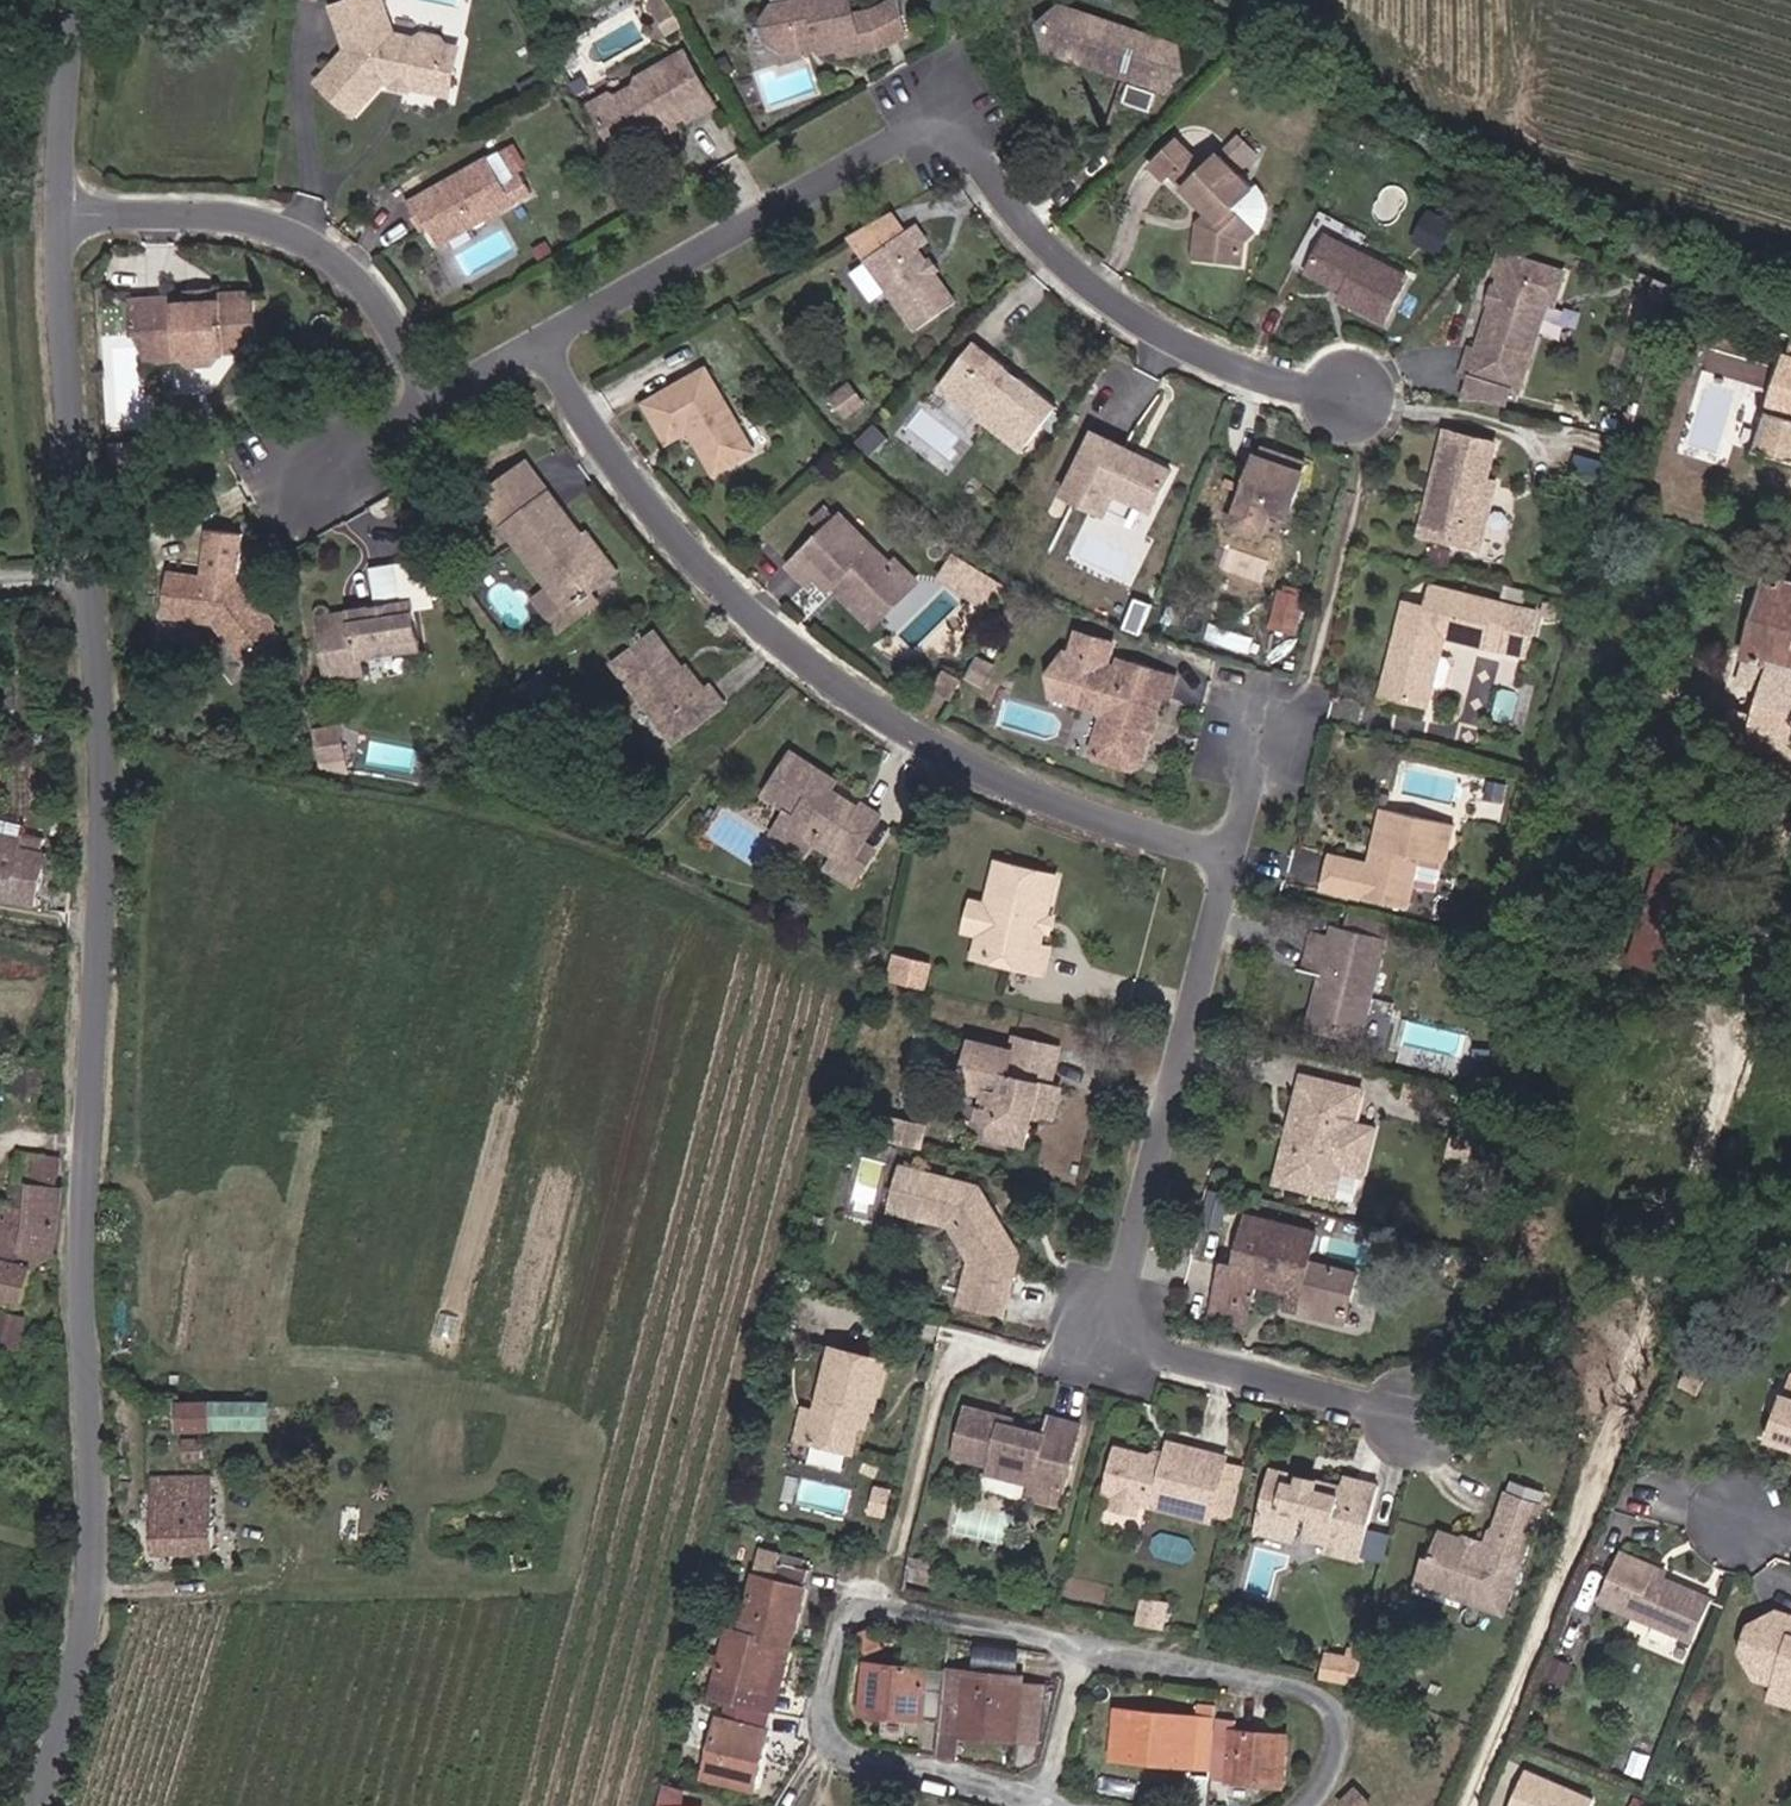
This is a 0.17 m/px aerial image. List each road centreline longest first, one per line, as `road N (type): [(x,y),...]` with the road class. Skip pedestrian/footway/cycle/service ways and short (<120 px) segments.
road 1 (unclassified): [(58,195),(102,577),(110,886),(90,1253),(92,1590),(38,1805)]
road 2 (residential): [(549,329),(686,263),(912,123),(961,138),(1053,246),(1165,333),(1354,393)]
road 3 (residential): [(549,329),(602,439),(696,556),(826,680),(1001,774),(1115,825),(1227,855)]
road 4 (residential): [(1227,855),(1135,1255),(1132,1304),(1150,1341),(1180,1357),(1415,1421)]
road 5 (residential): [(1082,1649),(864,1606),(842,1609),(832,1628),(817,1726),(826,1746),(1039,1805)]
road 6 (residential): [(58,195),(116,209),(236,217),(307,239),(376,298),(428,388)]
road 7 (residential): [(1298,1805),(1329,1762),(1330,1709),(1300,1691),(1082,1649)]
road 8 (unclassified): [(74,0),(58,195)]
road 9 (residential): [(1039,1805),(1082,1649)]
road 10 (residential): [(299,474),(428,388)]
road 11 (residential): [(1262,721),(1227,855)]
road 12 (residential): [(428,388),(549,329)]

